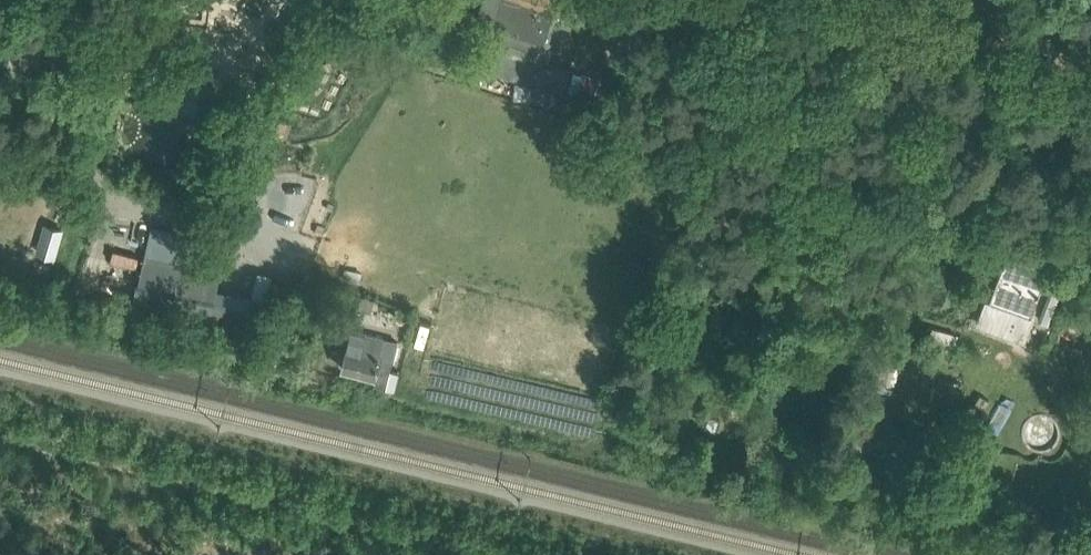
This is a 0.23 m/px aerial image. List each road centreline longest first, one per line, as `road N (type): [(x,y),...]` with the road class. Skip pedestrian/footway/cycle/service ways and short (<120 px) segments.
road 1 (unclassified): [(1090,40),(971,0)]

